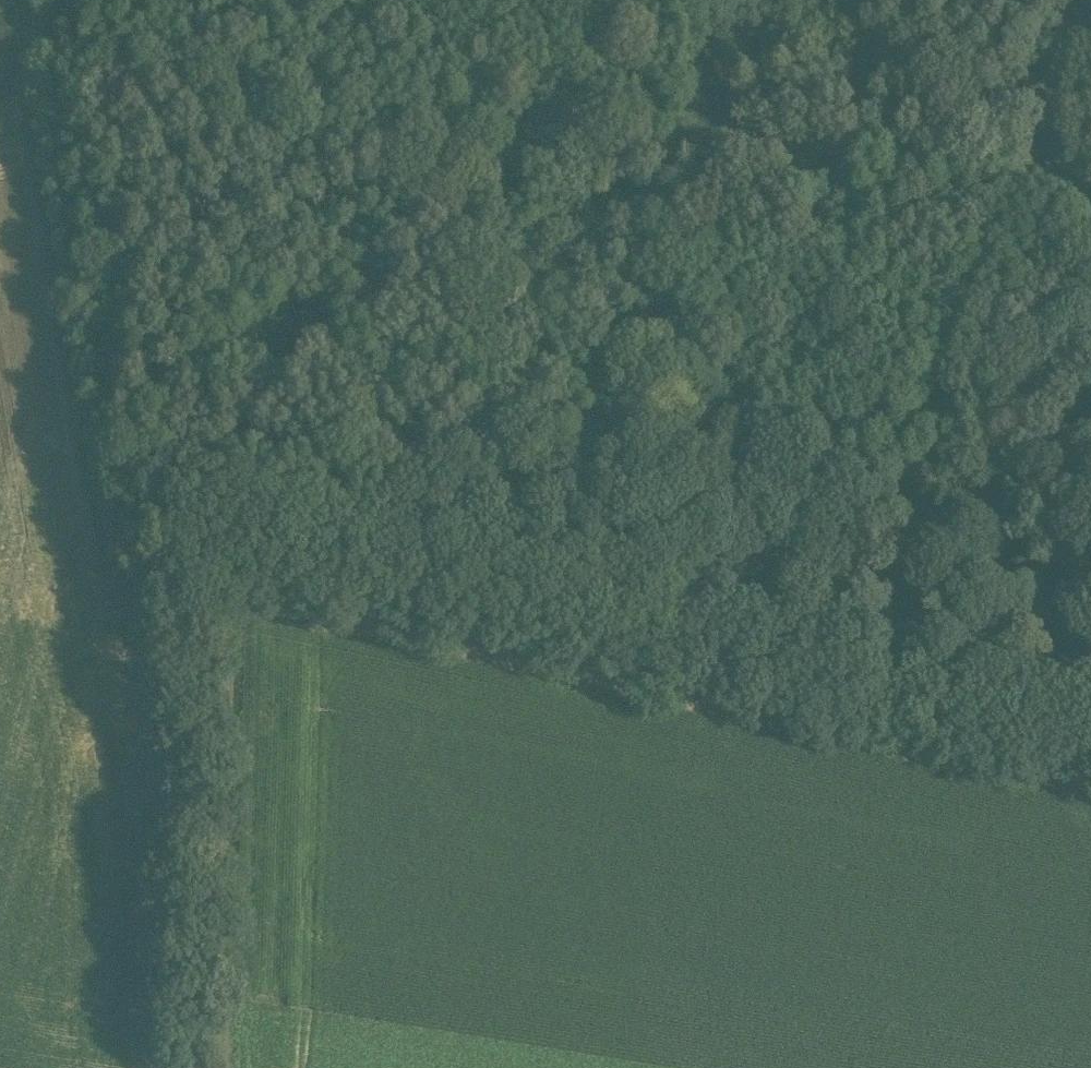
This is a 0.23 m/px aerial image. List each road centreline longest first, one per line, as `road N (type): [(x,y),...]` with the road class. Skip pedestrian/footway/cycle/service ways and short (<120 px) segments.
road 1 (track): [(160,1067),(167,881),(158,778),(105,434),(55,174),(42,75),(45,0)]

